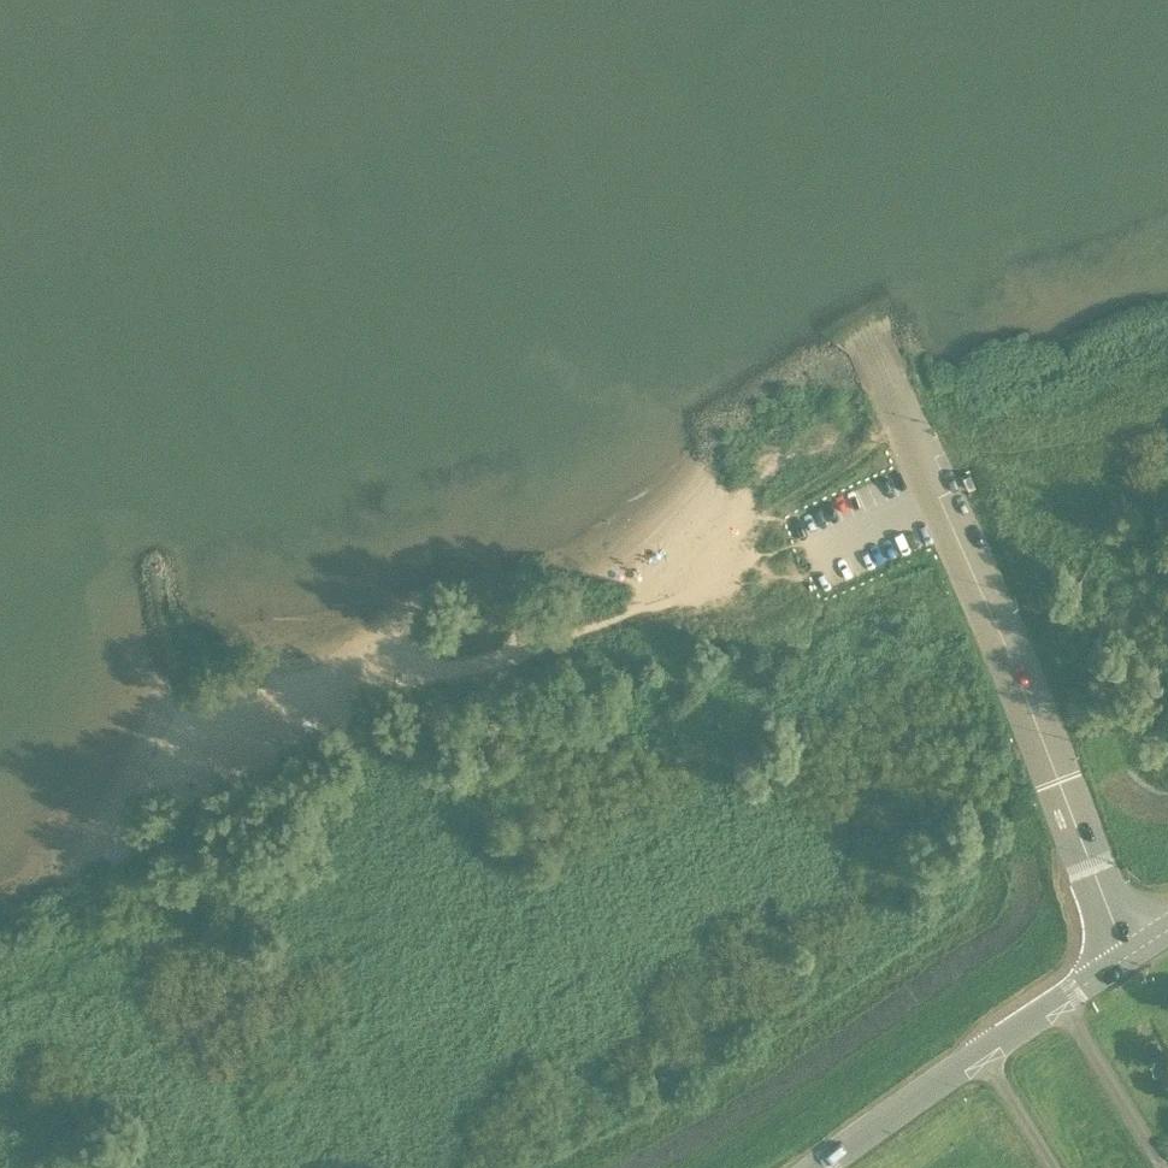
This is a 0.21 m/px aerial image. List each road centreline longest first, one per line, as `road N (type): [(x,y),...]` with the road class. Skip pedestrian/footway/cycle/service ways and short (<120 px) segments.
road 1 (secondary): [(1127,956),(1003,640),(857,305)]
road 2 (secondary): [(1127,956),(821,1167)]

